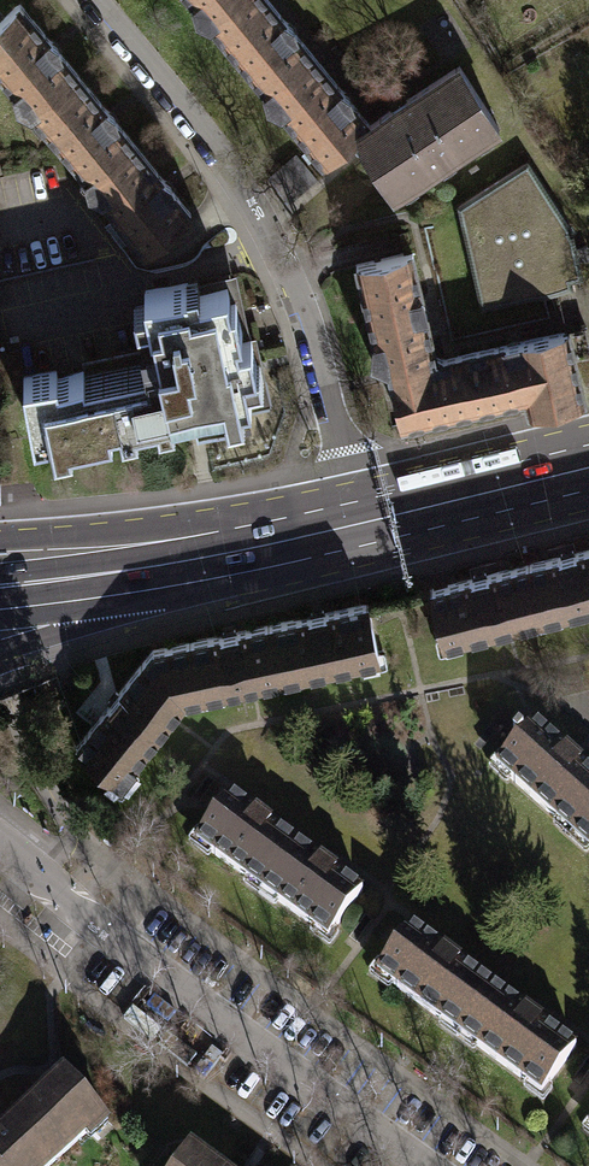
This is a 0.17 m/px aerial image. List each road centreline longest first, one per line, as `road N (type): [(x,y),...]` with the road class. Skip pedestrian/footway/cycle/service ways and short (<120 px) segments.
road 1 (primary): [(0,605),(187,575),(588,482)]
road 2 (residential): [(89,0),(205,139),(266,238),(298,309),(353,498)]
road 3 (residential): [(424,1165),(117,946),(0,850)]
road 4 (primary): [(158,605),(588,507)]
road 5 (primary): [(238,525),(145,554),(0,574)]
road 6 (primary): [(588,441),(353,498)]
road 7 (tertiary): [(238,525),(0,534)]
road 8 (tertiary): [(0,654),(158,605)]
road 9 (primary): [(0,624),(158,605)]

